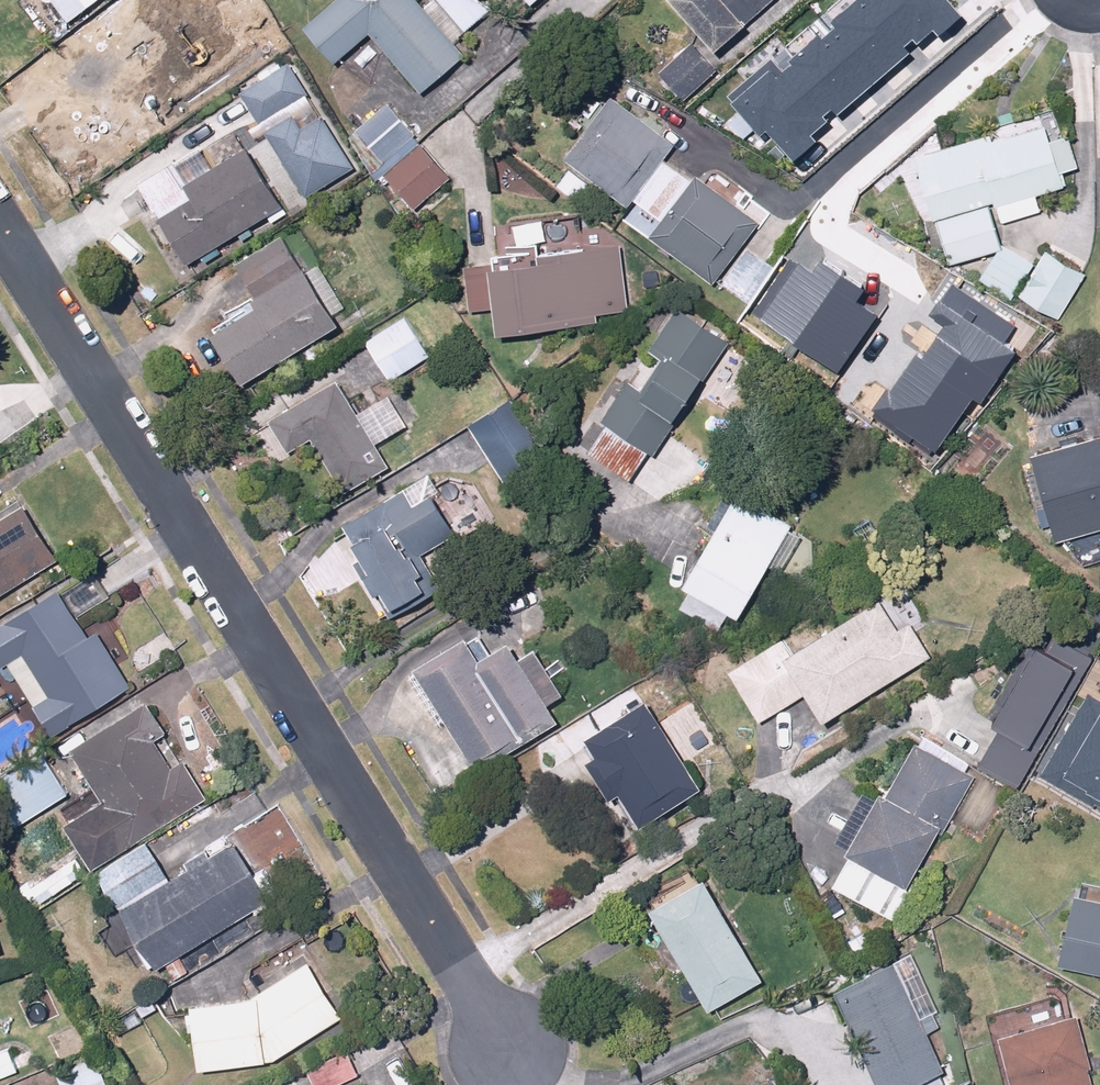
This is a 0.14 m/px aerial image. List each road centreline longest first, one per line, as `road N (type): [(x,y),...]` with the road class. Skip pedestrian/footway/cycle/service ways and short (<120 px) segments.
road 1 (residential): [(0,228),(498,1042)]

